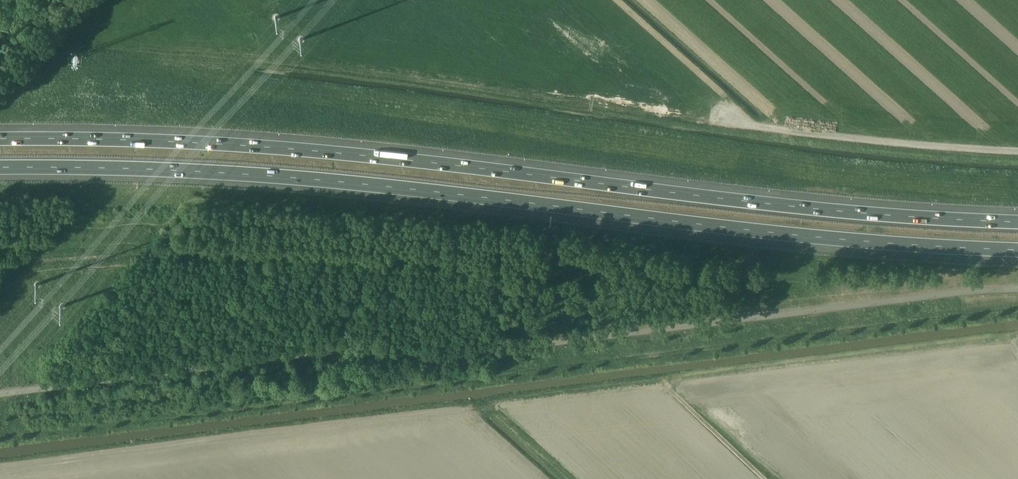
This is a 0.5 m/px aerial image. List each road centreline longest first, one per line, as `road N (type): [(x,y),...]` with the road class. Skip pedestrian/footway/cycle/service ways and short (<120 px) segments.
road 1 (motorway): [(0,167),(276,176),(810,237),(1017,250)]
road 2 (motorway): [(1017,222),(799,207),(329,152),(0,138)]
road 3 (track): [(731,126),(1017,152)]
road 4 (track): [(765,478),(673,395)]

